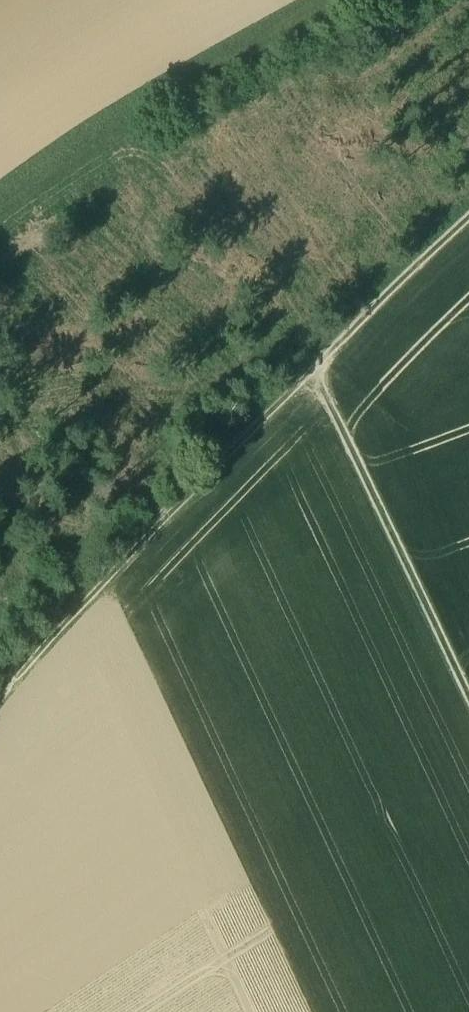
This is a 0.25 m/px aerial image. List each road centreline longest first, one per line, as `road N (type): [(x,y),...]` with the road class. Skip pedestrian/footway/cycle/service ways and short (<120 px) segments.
road 1 (track): [(468,218),(183,489),(0,691)]
road 2 (track): [(468,691),(314,370)]

